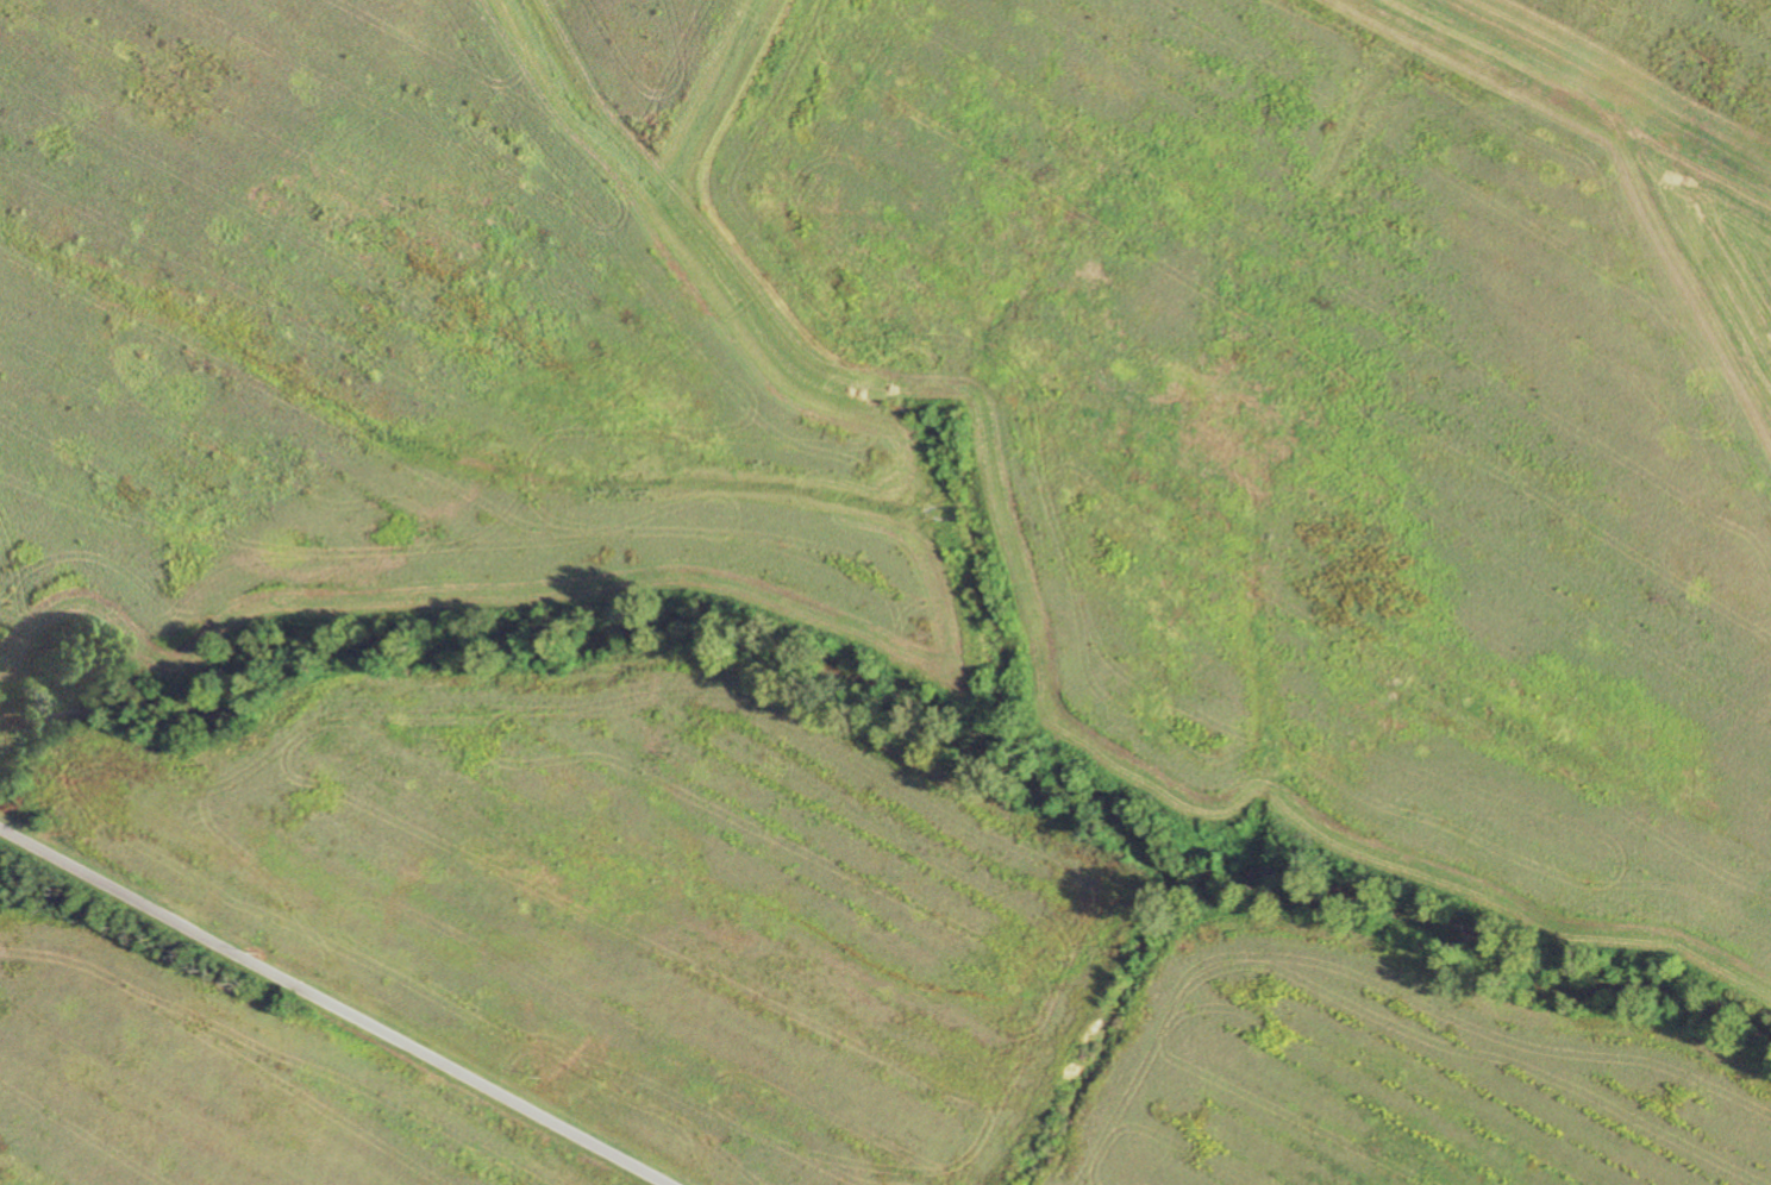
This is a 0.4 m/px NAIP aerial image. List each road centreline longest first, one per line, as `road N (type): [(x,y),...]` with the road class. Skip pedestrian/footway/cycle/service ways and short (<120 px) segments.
road 1 (tertiary): [(678,1184),(0,825)]

